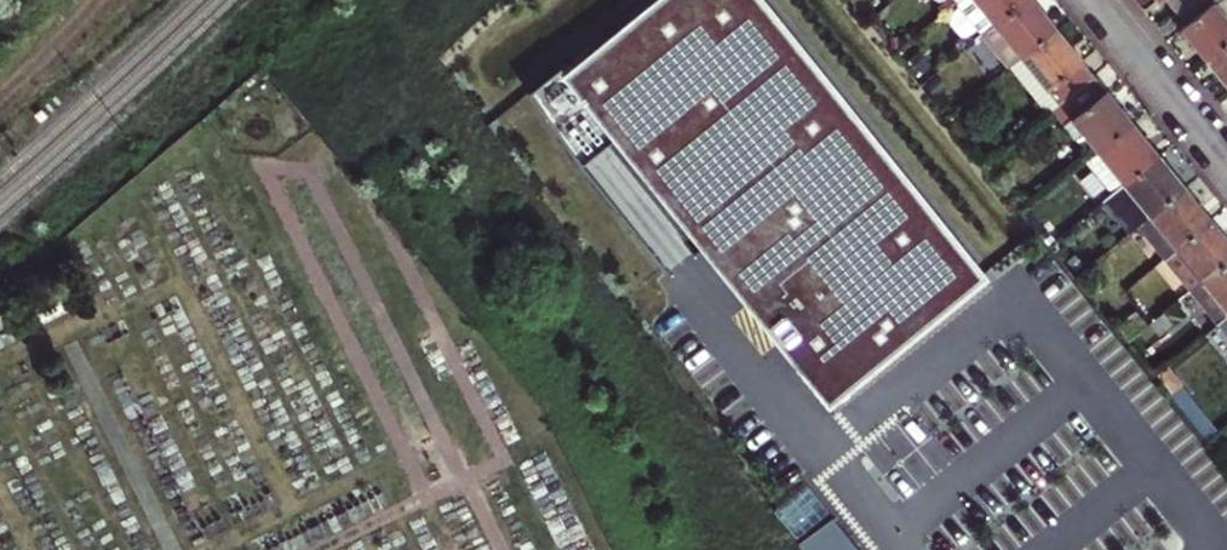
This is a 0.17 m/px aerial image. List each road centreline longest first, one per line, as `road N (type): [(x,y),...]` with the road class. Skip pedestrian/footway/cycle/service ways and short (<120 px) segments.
road 1 (track): [(173,549),(67,336)]
road 2 (residential): [(1101,0),(1226,157)]
road 3 (track): [(98,0),(0,94)]

